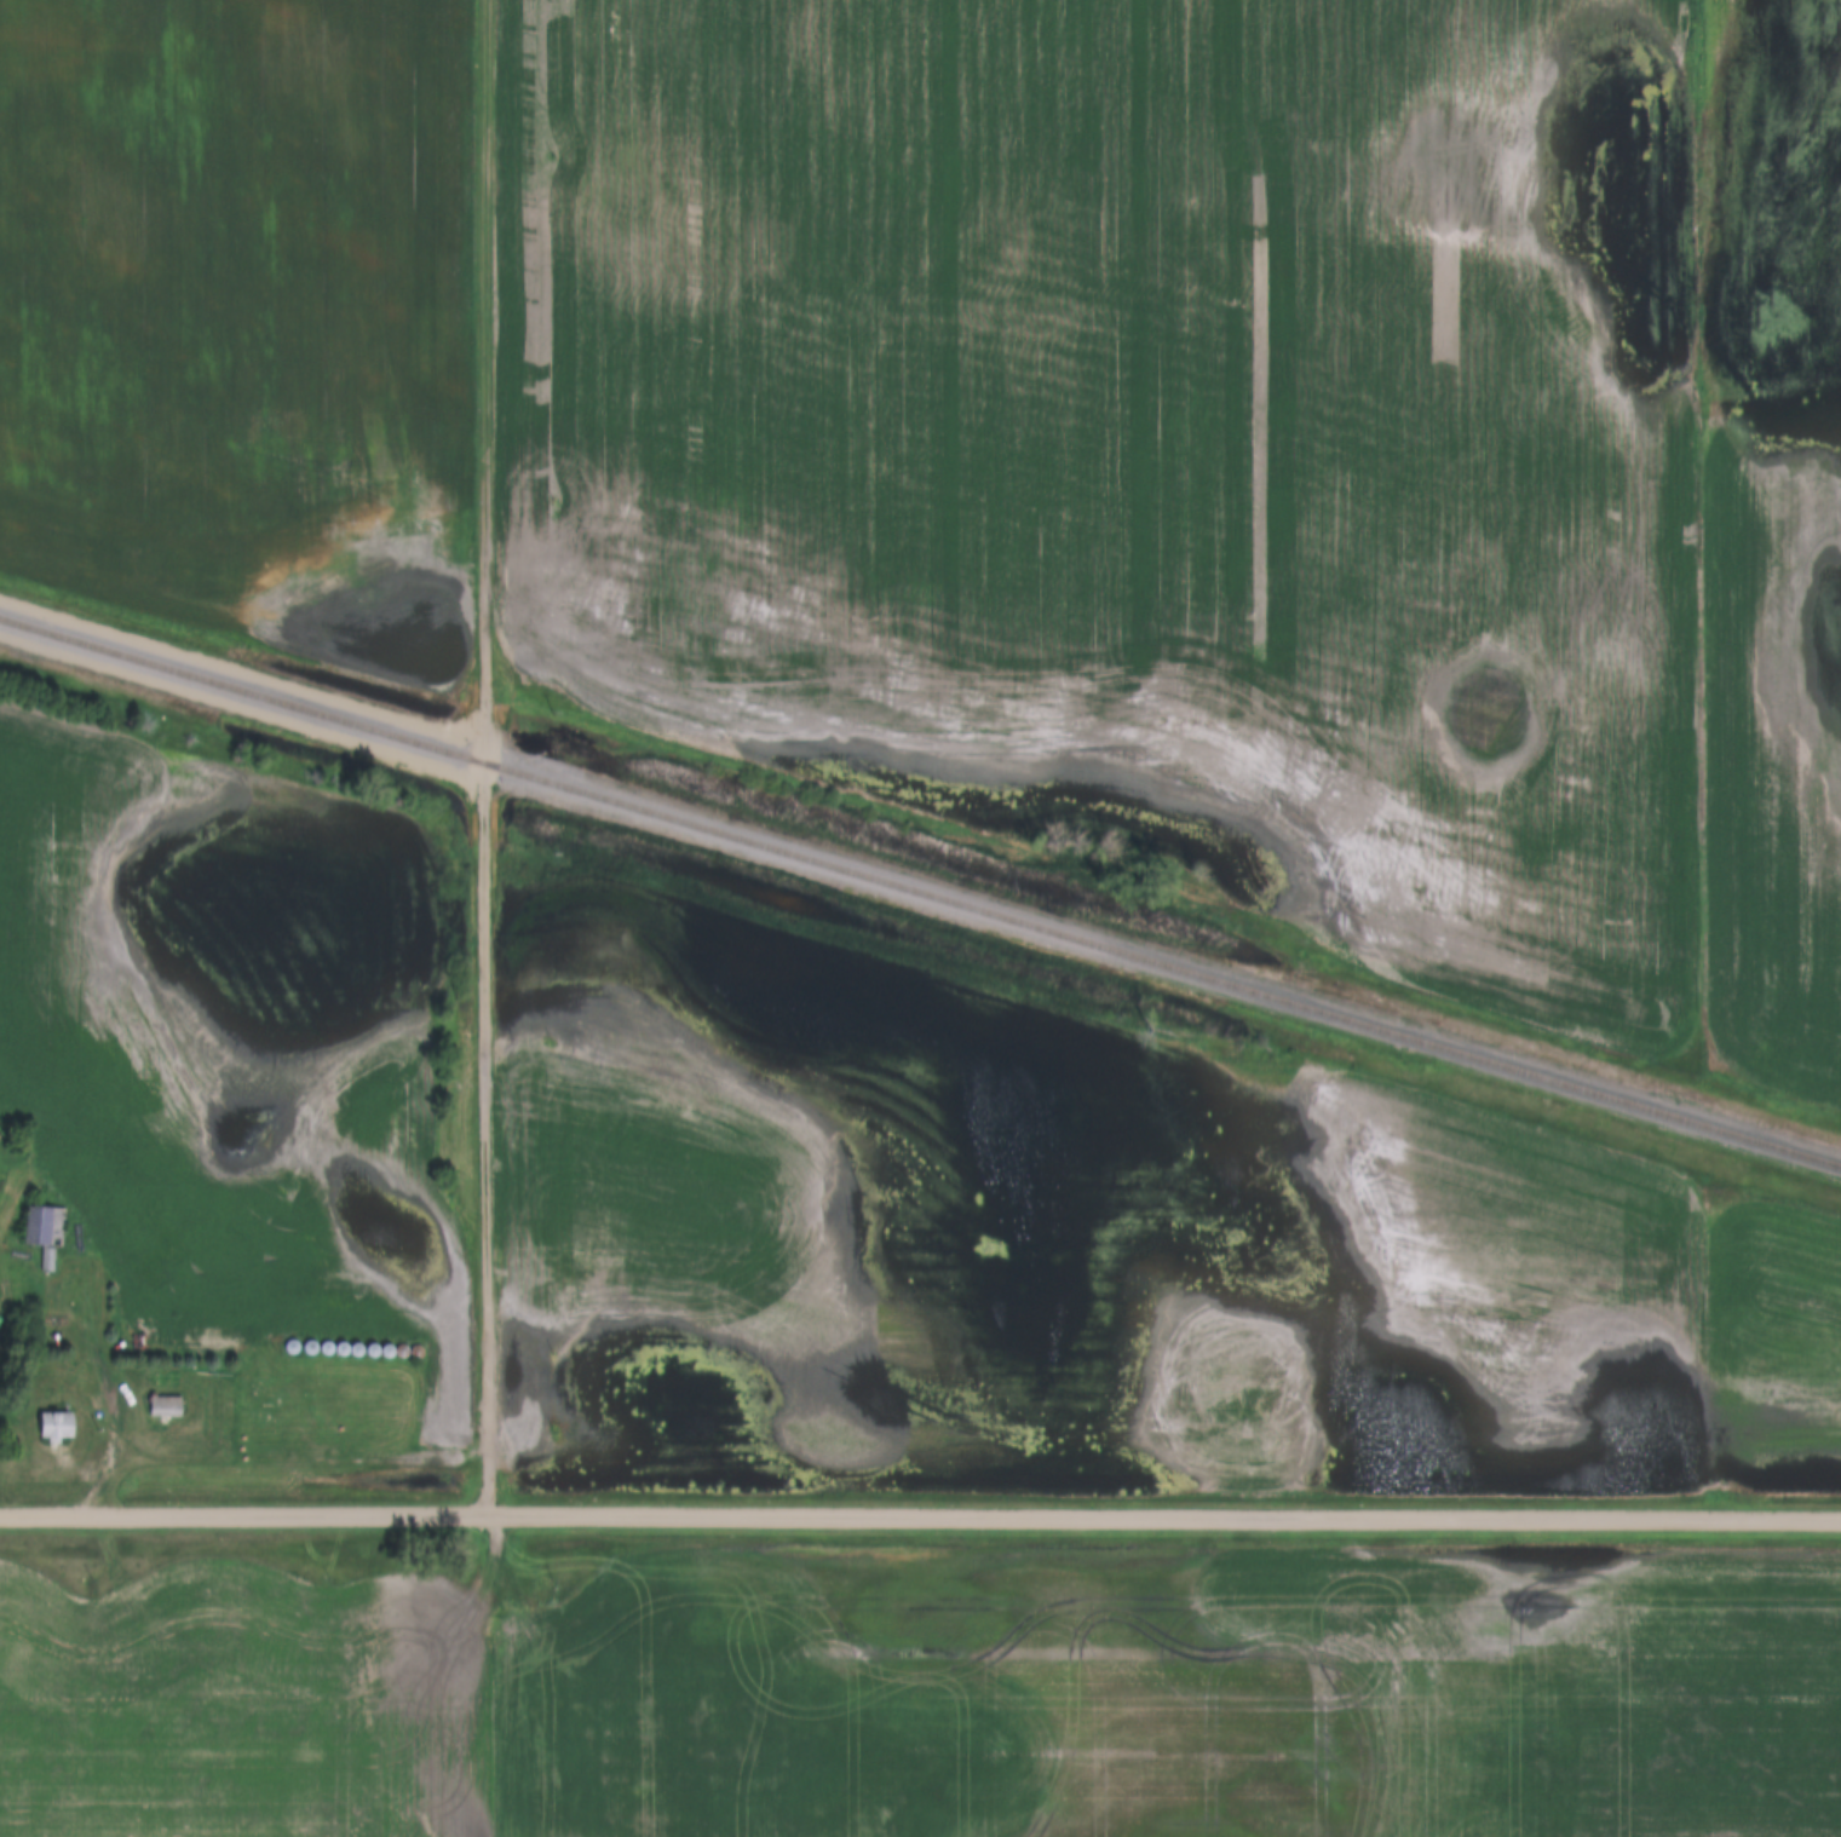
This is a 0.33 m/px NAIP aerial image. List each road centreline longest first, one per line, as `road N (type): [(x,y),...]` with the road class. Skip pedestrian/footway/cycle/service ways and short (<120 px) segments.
road 1 (residential): [(0,1517),(1840,1524)]
road 2 (track): [(483,0),(488,1519)]

